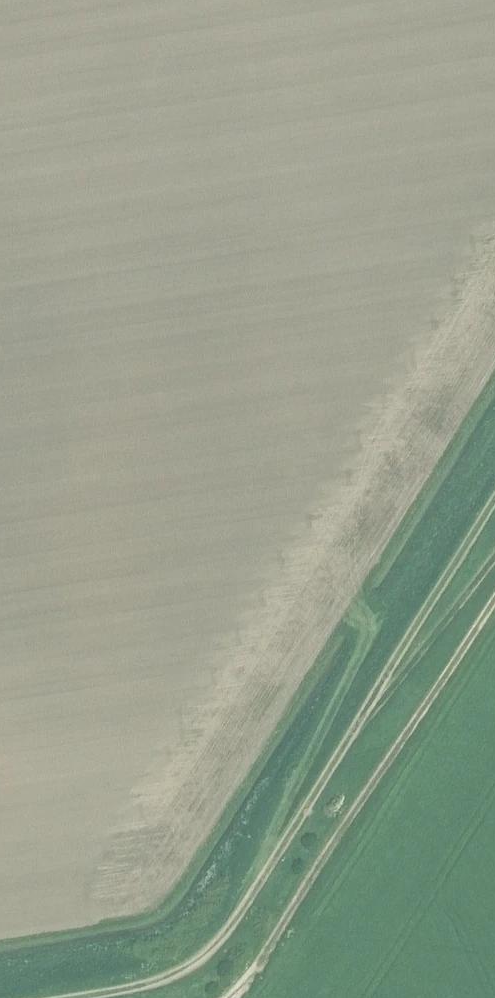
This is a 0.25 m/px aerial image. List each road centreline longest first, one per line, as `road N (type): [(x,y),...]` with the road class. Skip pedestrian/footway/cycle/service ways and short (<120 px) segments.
road 1 (track): [(494,503),(218,946),(168,978),(63,997)]
road 2 (track): [(494,581),(230,997)]
road 3 (track): [(251,902),(262,859),(365,635),(368,617),(347,599)]

